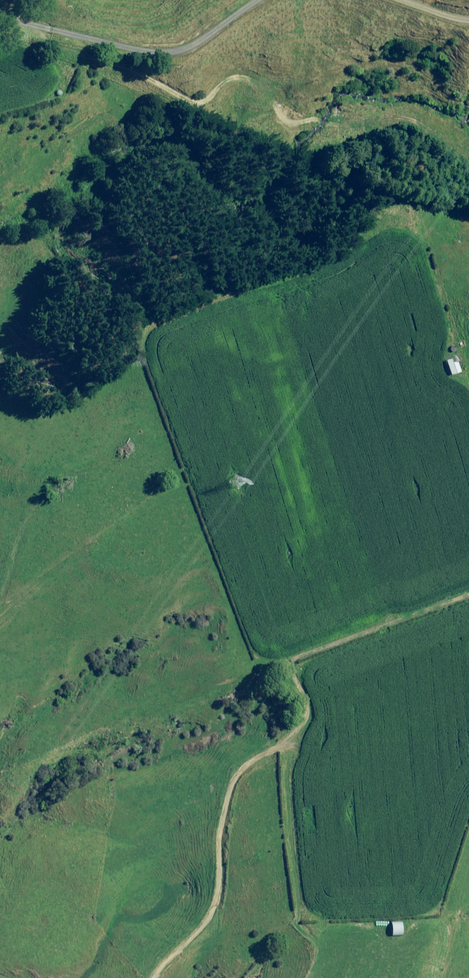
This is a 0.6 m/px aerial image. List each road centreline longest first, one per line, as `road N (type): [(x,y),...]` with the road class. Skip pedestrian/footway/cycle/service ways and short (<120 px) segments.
road 1 (track): [(468,159),(415,123),(368,115),(306,130),(283,123),(258,83),(225,76),(198,107),(20,18)]
road 2 (track): [(383,414),(192,475),(90,468),(60,478),(0,562)]
road 3 (track): [(290,743),(259,757),(231,785),(210,917),(158,977)]

